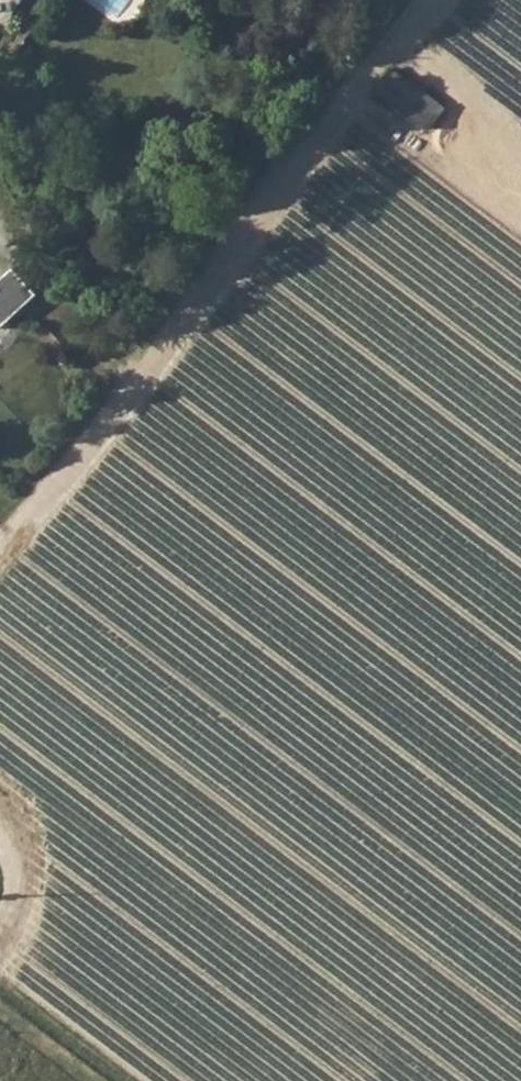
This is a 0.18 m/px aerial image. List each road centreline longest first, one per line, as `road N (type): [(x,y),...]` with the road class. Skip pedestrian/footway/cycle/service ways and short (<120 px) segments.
road 1 (track): [(0,544),(206,305),(426,0)]

